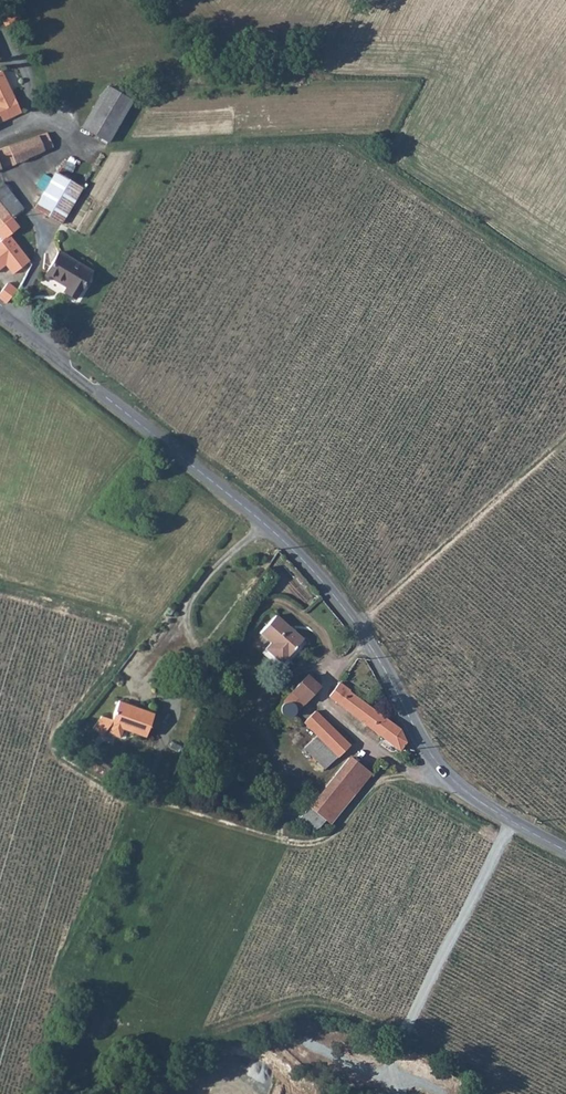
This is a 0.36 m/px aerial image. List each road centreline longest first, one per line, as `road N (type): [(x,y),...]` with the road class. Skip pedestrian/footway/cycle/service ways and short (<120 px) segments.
road 1 (tertiary): [(0,314),(304,562),(366,640),(441,775),(565,851)]
road 2 (track): [(409,773),(379,780),(341,827),(307,843),(145,798),(134,803)]

